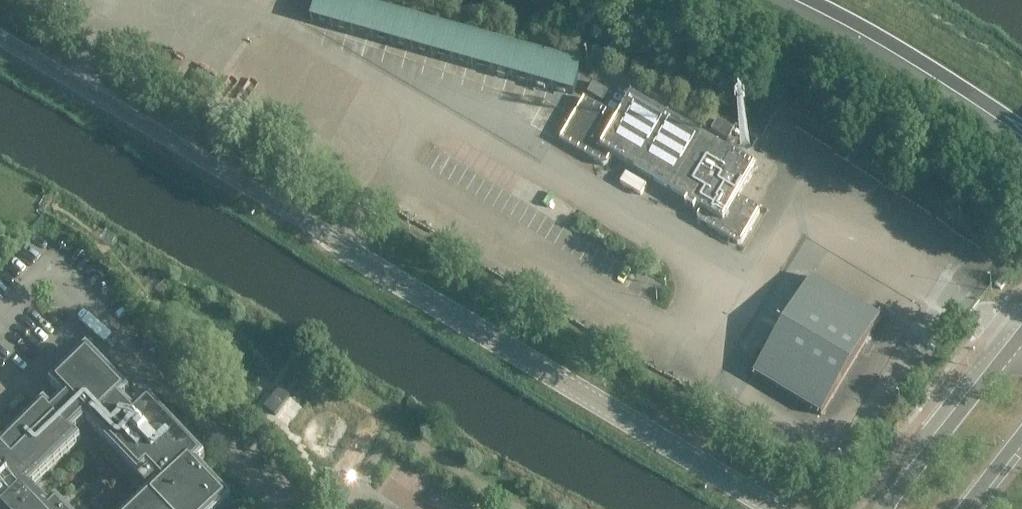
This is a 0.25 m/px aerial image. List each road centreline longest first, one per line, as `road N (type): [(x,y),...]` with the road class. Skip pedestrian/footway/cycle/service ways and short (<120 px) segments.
road 1 (tertiary): [(0,39),(776,508)]
road 2 (motorway): [(810,0),(1021,128)]
road 3 (tertiary): [(1015,341),(881,508)]

